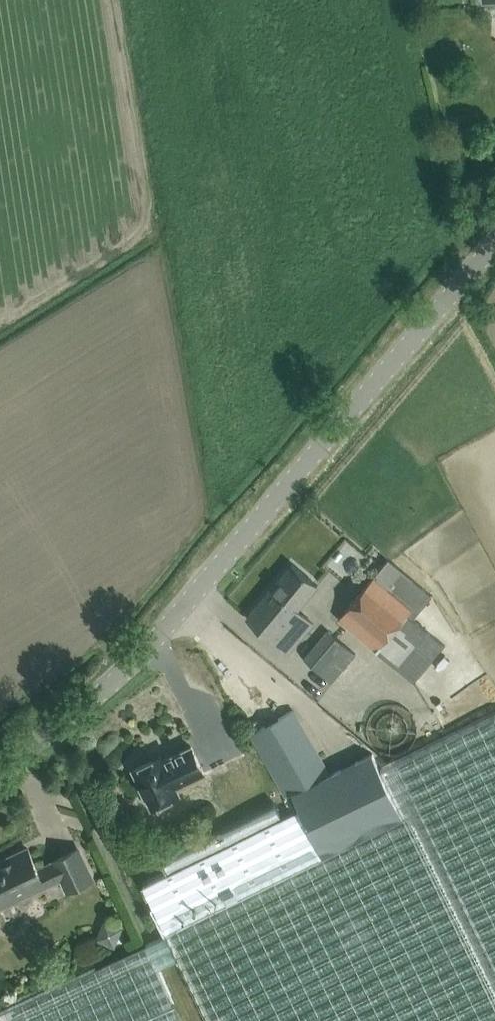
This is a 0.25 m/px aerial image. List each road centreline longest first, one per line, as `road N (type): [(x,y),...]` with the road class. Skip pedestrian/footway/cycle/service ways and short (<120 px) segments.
road 1 (unclassified): [(0,770),(187,611),(494,255)]

